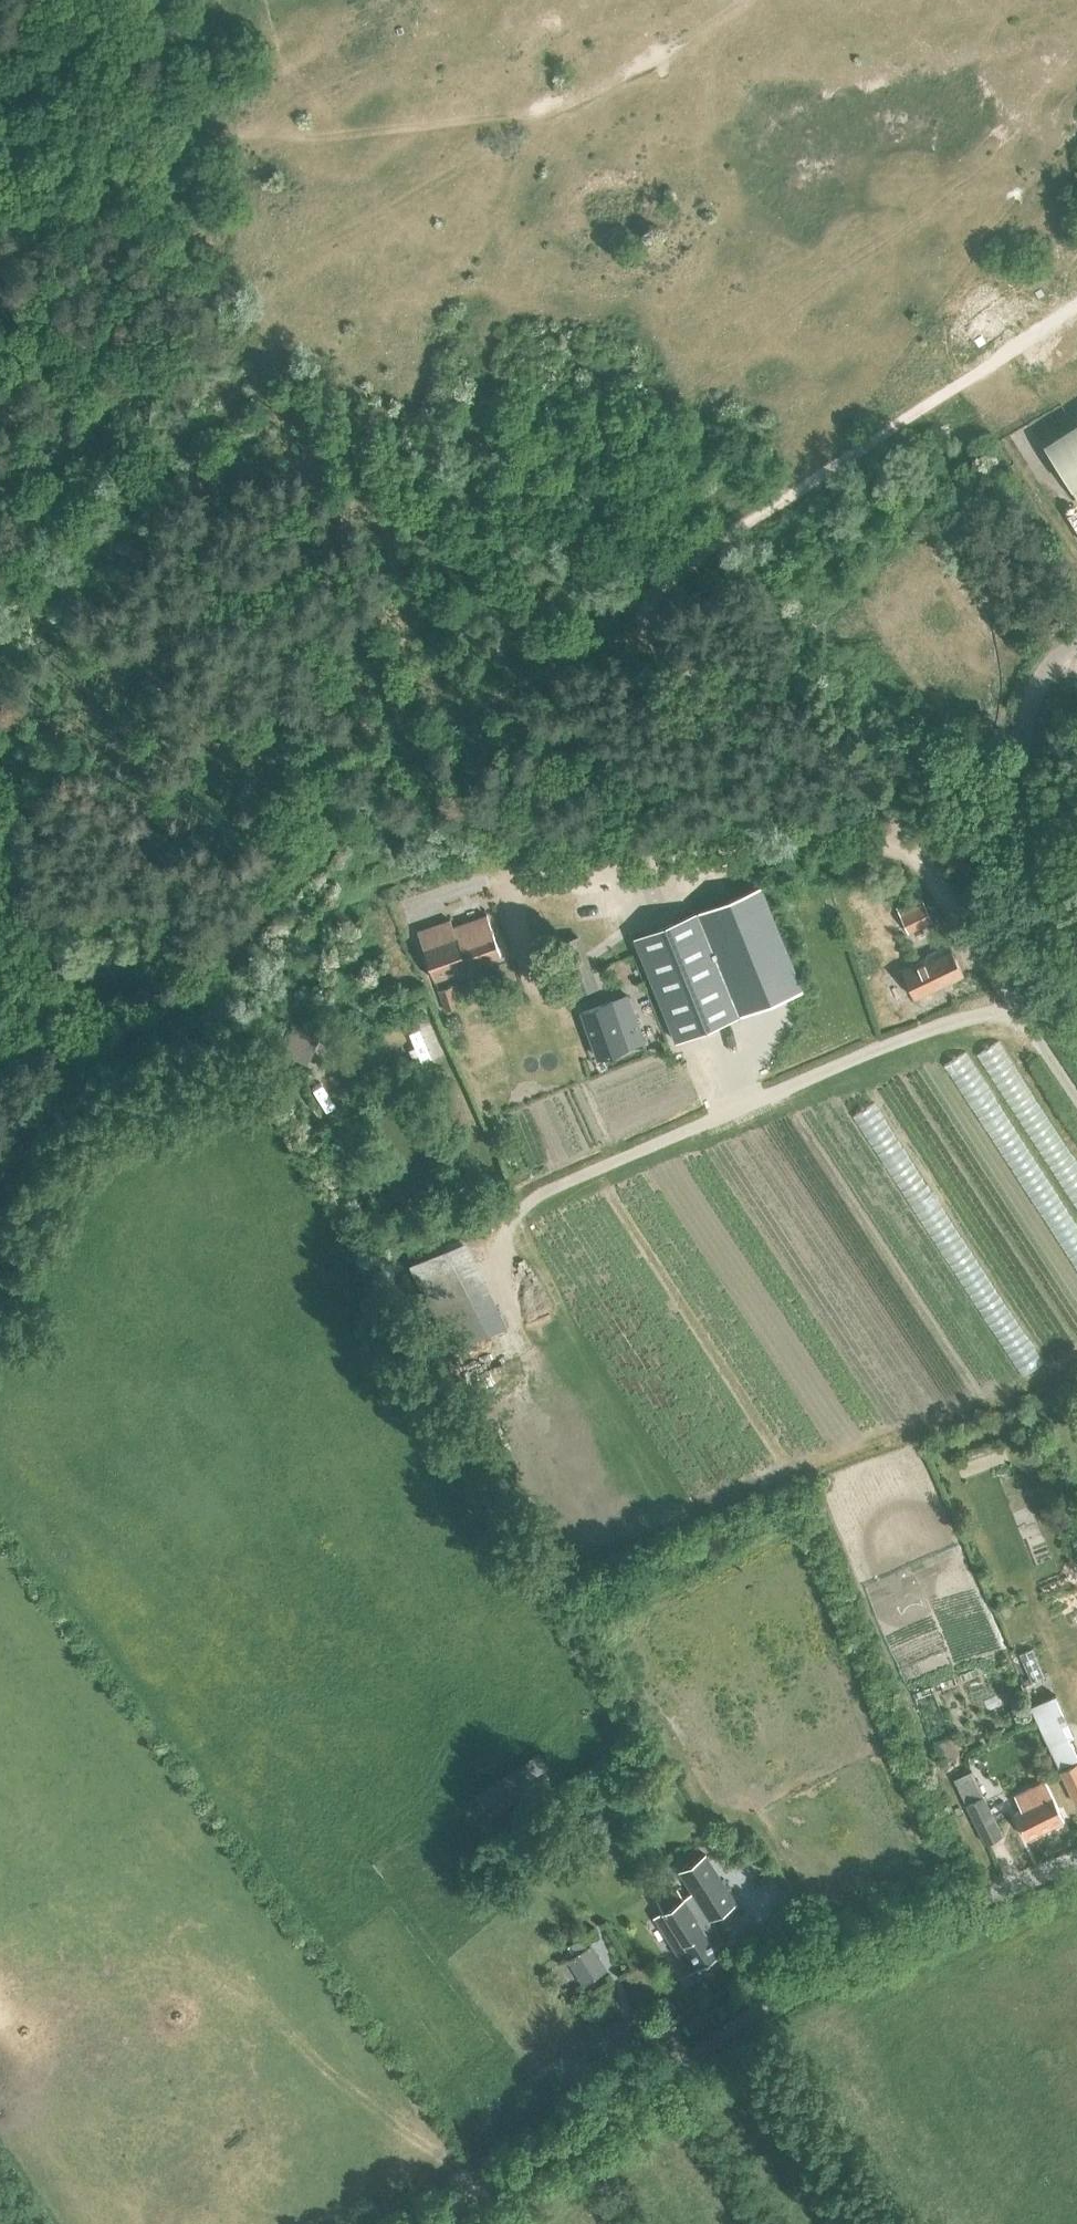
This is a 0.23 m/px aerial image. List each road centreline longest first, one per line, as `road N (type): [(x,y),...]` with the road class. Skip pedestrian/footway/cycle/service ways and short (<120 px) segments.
road 1 (unclassified): [(426,2223),(852,1952),(1076,1860)]
road 2 (track): [(750,0),(599,93),(539,119),(197,147)]
road 3 (unclassified): [(1076,1099),(991,977)]

